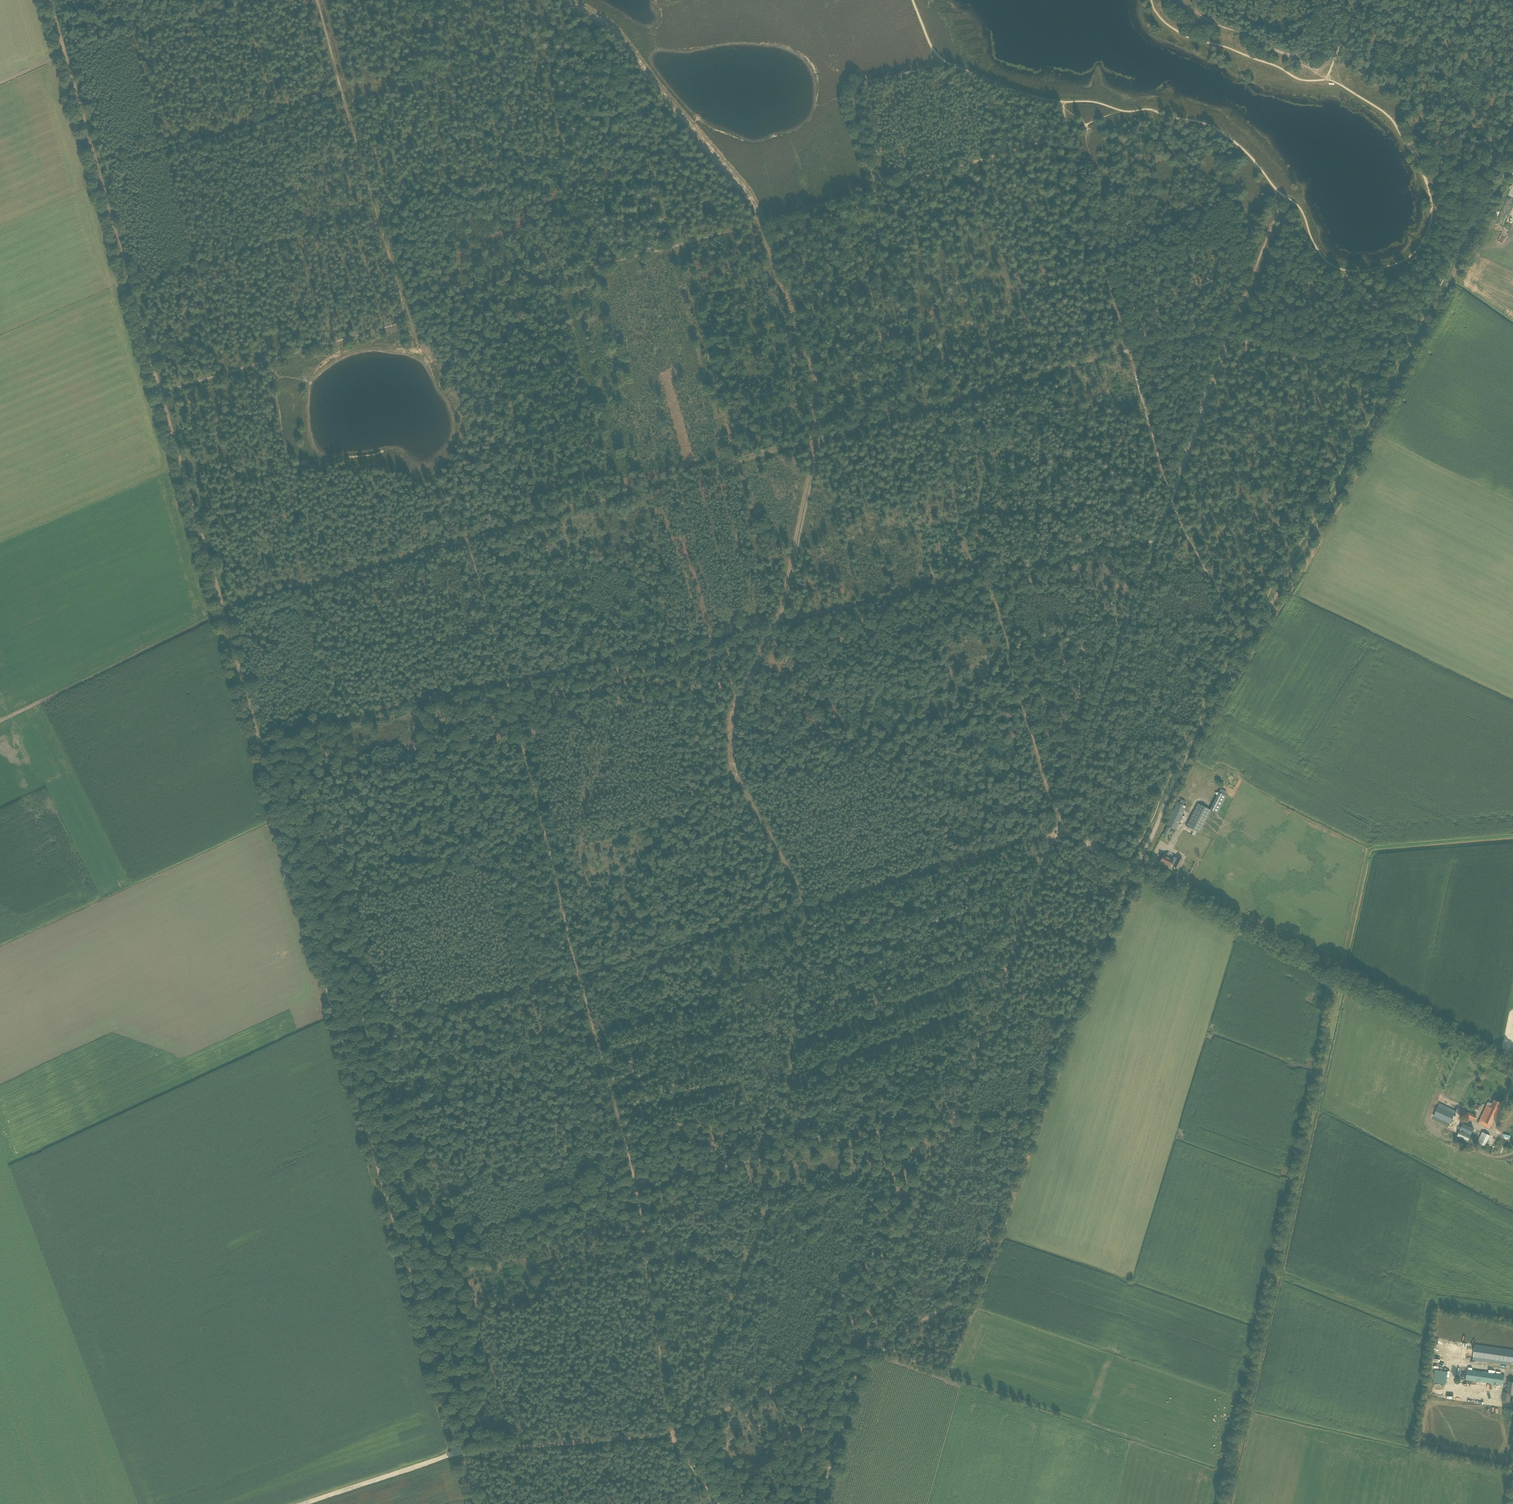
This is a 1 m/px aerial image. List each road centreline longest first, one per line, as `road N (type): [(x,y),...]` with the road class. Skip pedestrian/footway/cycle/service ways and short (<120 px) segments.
road 1 (track): [(300,1503),(460,1451),(264,757)]
road 2 (track): [(1140,871),(1193,739),(1314,535),(1512,150)]
road 3 (track): [(468,539),(1129,347)]
road 4 (track): [(1341,979),(1223,1503)]
road 5 (unclassified): [(1512,1067),(1062,831)]
road 6 (track): [(781,1157),(808,906),(1052,837)]
road 7 (track): [(1056,830),(986,577),(778,622)]
road 8 (track): [(49,0),(160,393)]
road 9 (track): [(353,337),(409,322),(317,0)]
road 10 (track): [(679,1431),(772,1197),(781,1157)]
road 11 (track): [(96,165),(344,99)]
road 12 (track): [(913,0),(929,43),(959,68),(1036,96),(1121,111)]
road 13 (track): [(949,1127),(862,1353)]
road 14 (track): [(1121,111),(1065,135),(892,183)]
road 15 (track): [(160,393),(222,609)]
road 16 (track): [(1433,221),(1402,261),(1335,270),(1309,238),(1298,206),(1281,195)]
road 17 (track): [(1017,936),(949,1127)]
road 18 (track): [(1153,0),(1158,17),(1193,40),(1293,77),(1329,79)]
road 19 (track): [(679,1431),(862,1353)]
road 20 (track): [(1281,195),(1252,159),(1204,123),(1121,111)]
road 21 (track): [(1433,221),(1420,168),(1391,118),(1329,79)]
road 22 (track): [(949,1127),(781,1157)]
road 23 (track): [(506,1448),(673,1439)]
road 24 (track): [(862,1353),(820,1503)]
road 25 (track): [(222,609),(264,757)]
road 26 (track): [(222,609),(368,569)]
road 27 (track): [(468,539),(505,683)]
road 28 (track): [(781,1157),(638,1181)]

